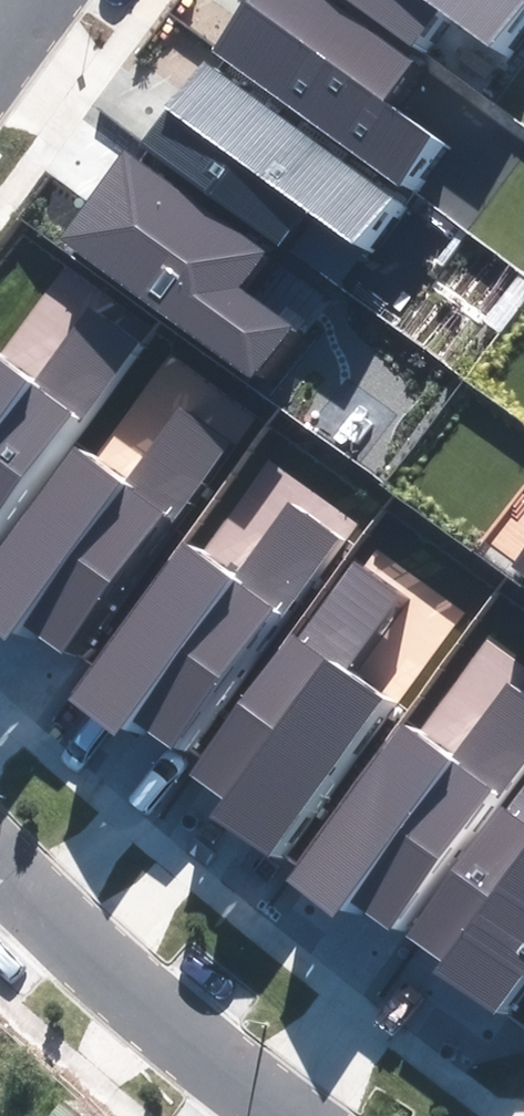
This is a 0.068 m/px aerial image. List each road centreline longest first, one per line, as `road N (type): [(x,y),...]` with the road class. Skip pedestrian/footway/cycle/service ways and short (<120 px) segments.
road 1 (residential): [(0,864),(65,939),(333,1115)]

